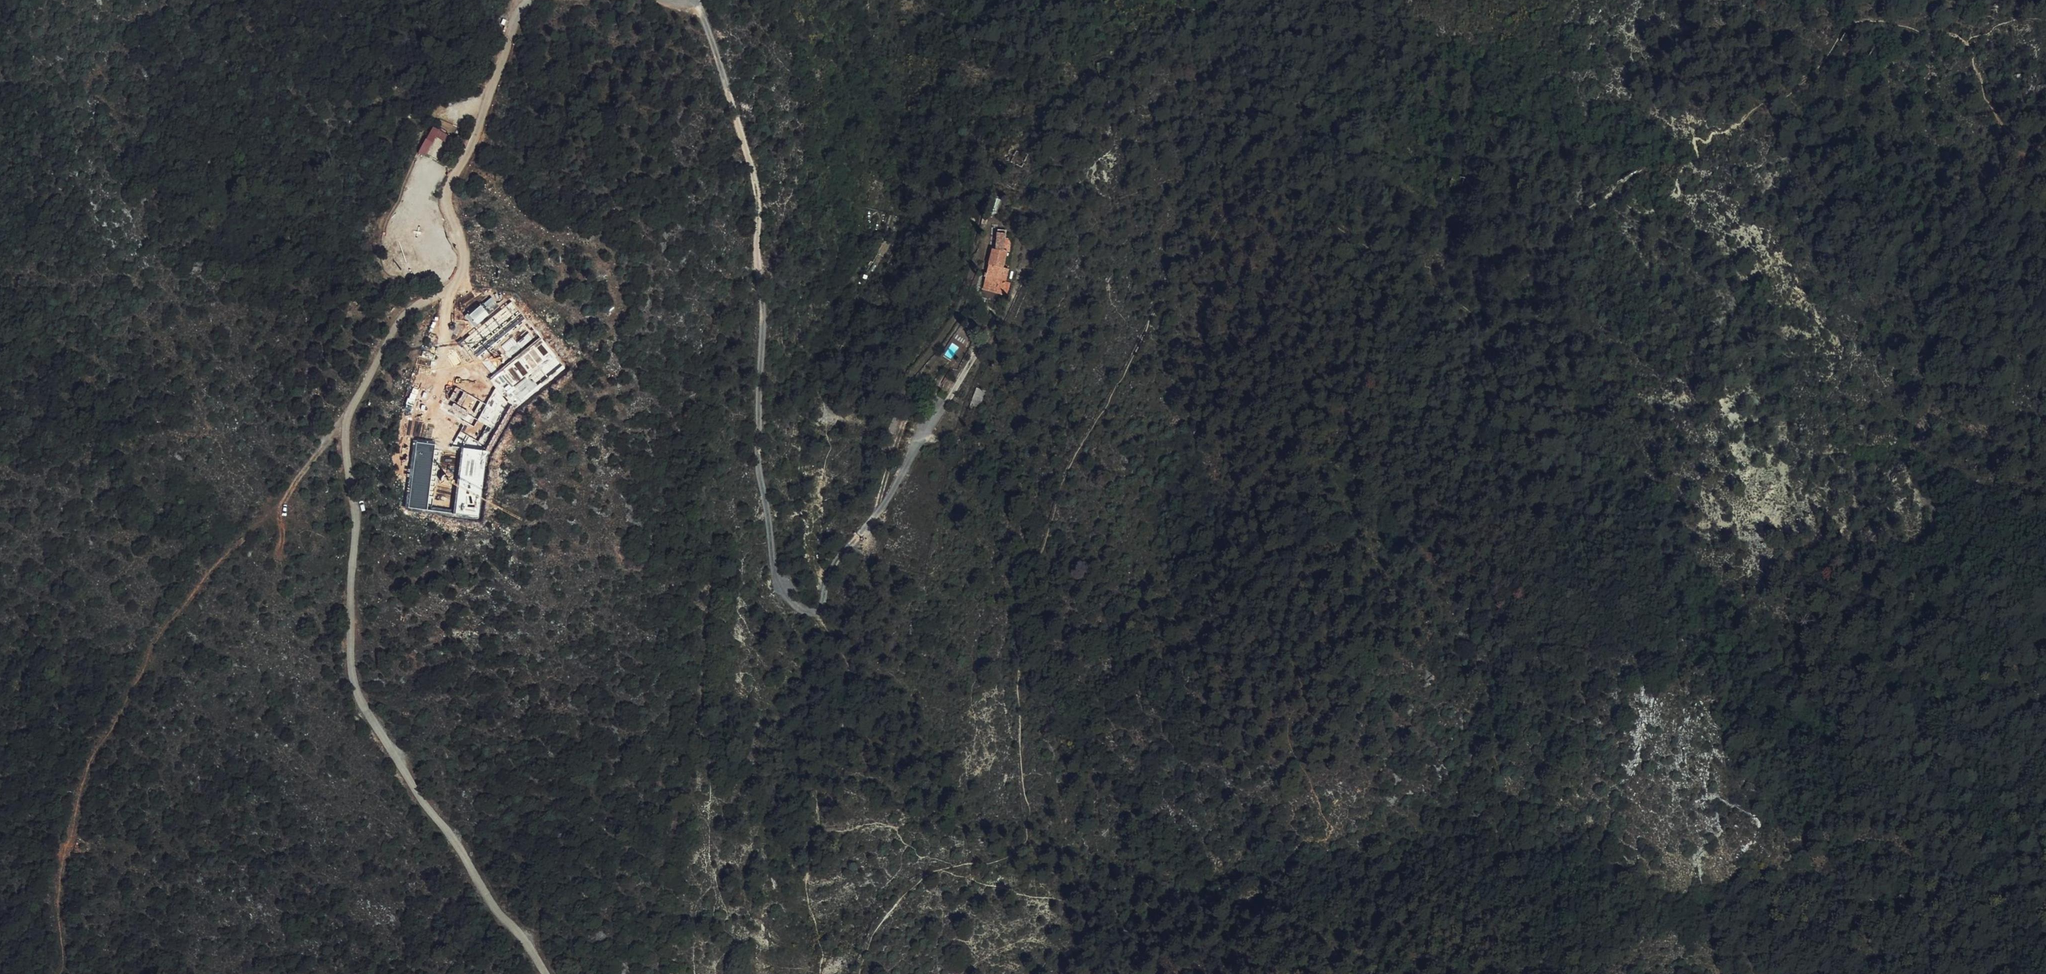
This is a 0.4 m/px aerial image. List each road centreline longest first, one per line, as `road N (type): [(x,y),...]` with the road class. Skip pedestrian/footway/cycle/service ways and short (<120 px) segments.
road 1 (residential): [(545,973),(361,700),(352,666),(357,517),(346,445),(353,403),(393,325),(461,274),(463,252),(447,199),(452,178),(474,141),(524,6),(533,0)]
road 2 (track): [(694,0),(761,202),(758,447),(772,557),(791,603),(819,609),(831,572),(877,514),(942,407)]

